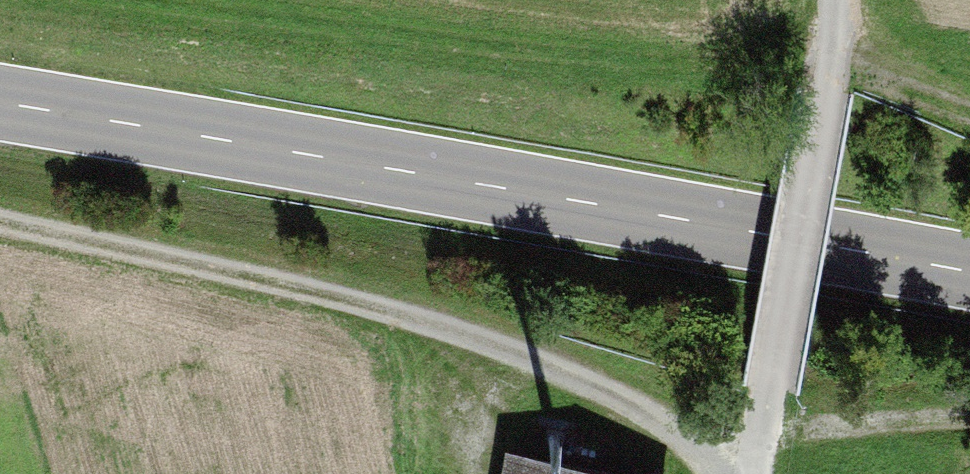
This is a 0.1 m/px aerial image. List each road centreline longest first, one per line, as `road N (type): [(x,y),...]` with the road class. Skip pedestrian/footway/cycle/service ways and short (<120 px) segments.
road 1 (primary): [(969,272),(0,109)]
road 2 (track): [(70,0),(617,64),(836,51),(899,63),(969,108)]
road 3 (track): [(0,233),(415,316),(656,422),(741,473)]
road 4 (track): [(842,0),(830,101),(754,473)]
road 5 (track): [(969,416),(763,429)]

